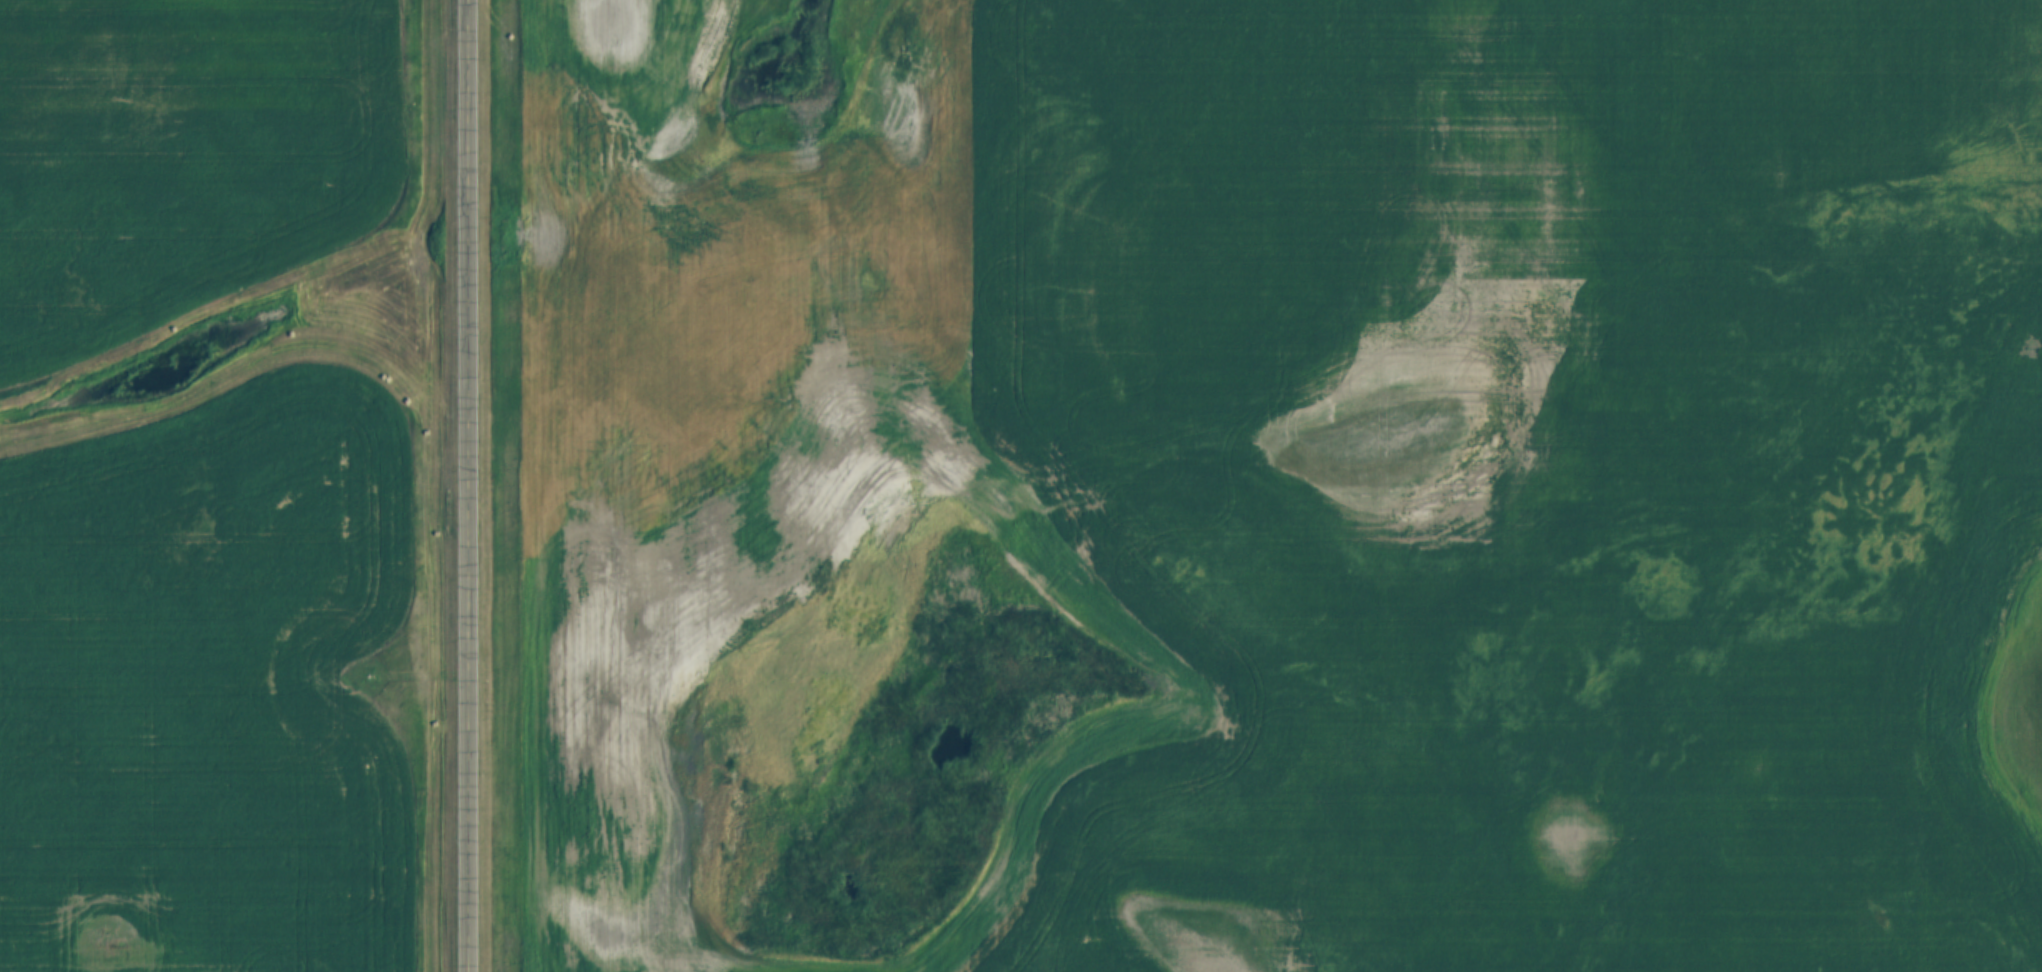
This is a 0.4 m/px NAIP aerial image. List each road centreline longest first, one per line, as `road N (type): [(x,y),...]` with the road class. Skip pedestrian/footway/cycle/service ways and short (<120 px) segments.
road 1 (tertiary): [(467,971),(467,0)]

